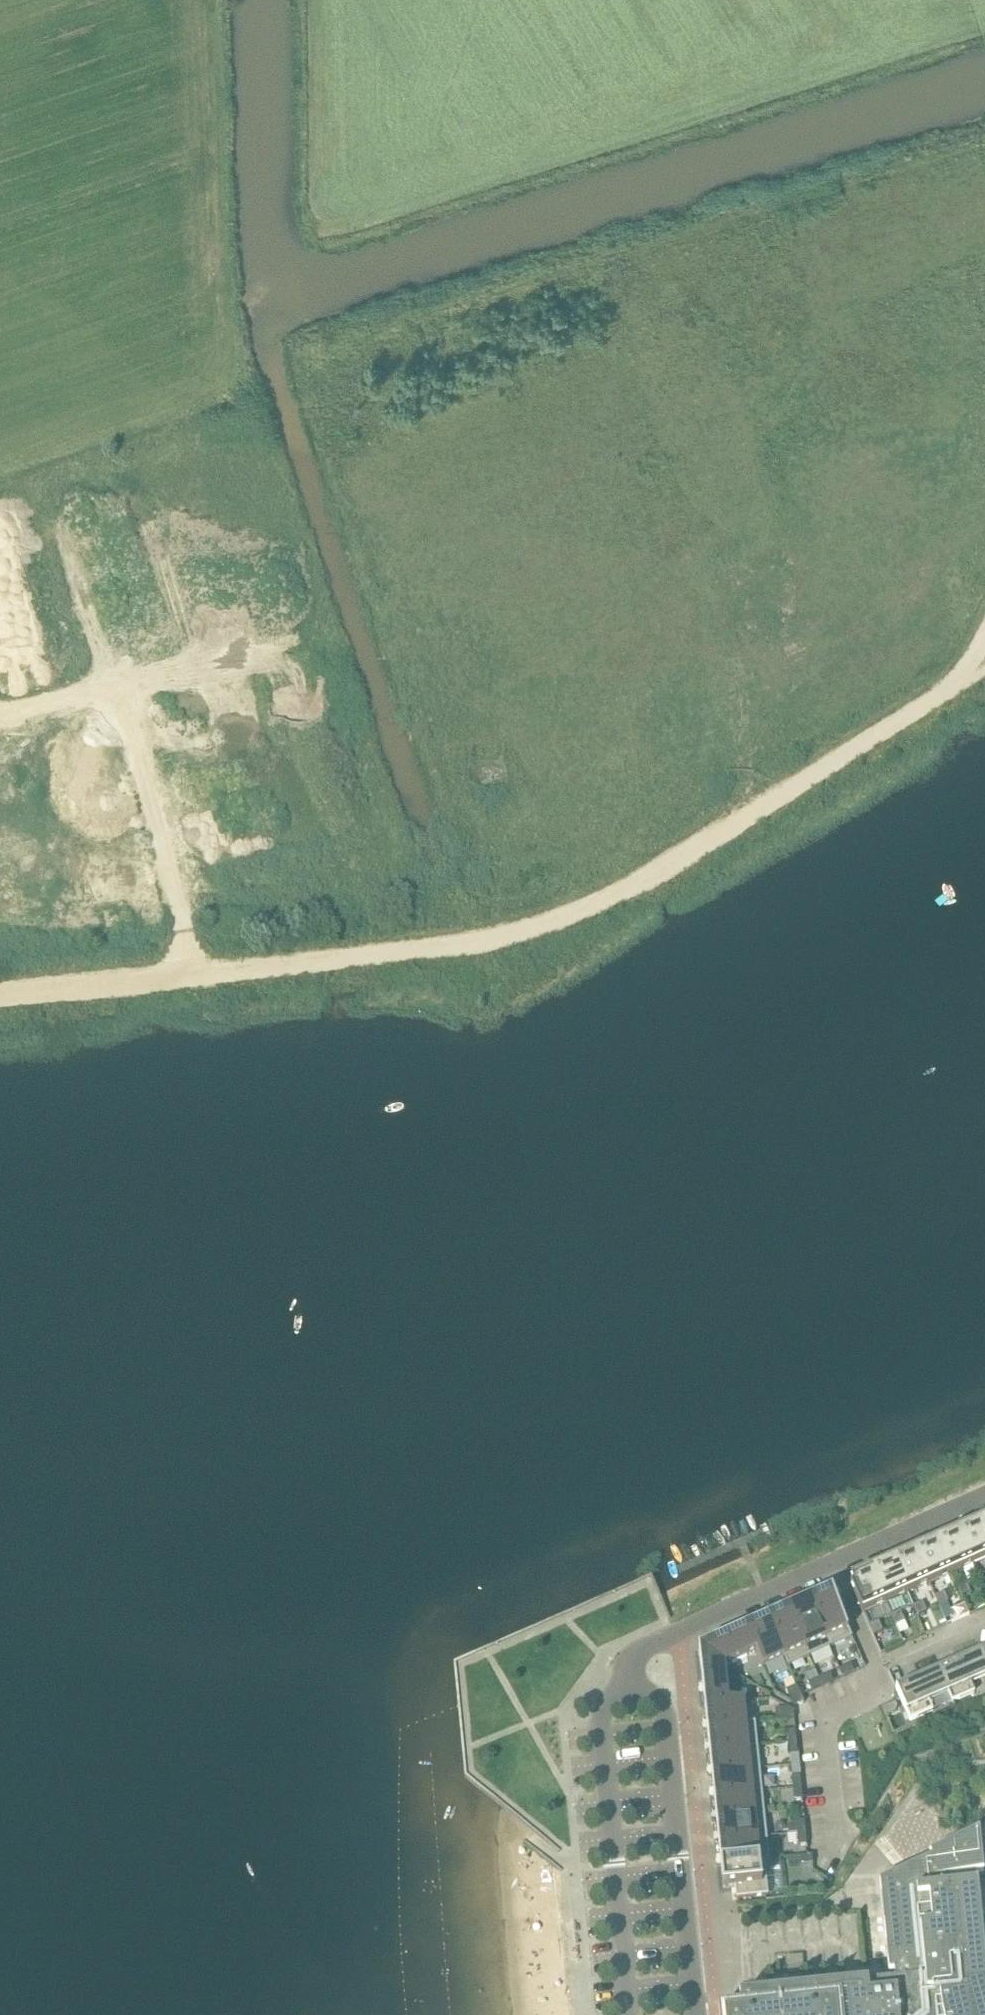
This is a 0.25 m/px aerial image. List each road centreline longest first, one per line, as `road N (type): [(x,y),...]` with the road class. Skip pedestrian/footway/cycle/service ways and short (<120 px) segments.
road 1 (track): [(0,993),(486,940),(590,909),(951,683),(984,627)]
road 2 (residential): [(984,1496),(639,1650),(628,1666),(628,1693)]
road 3 (residential): [(697,2014),(661,1712),(628,1693)]
road 4 (residential): [(628,1693),(601,1717),(631,2014)]
road 5 (residential): [(120,691),(195,972)]
road 6 (residential): [(298,649),(120,691)]
road 7 (residential): [(84,129),(105,274)]
road 8 (residential): [(120,691),(0,718)]

